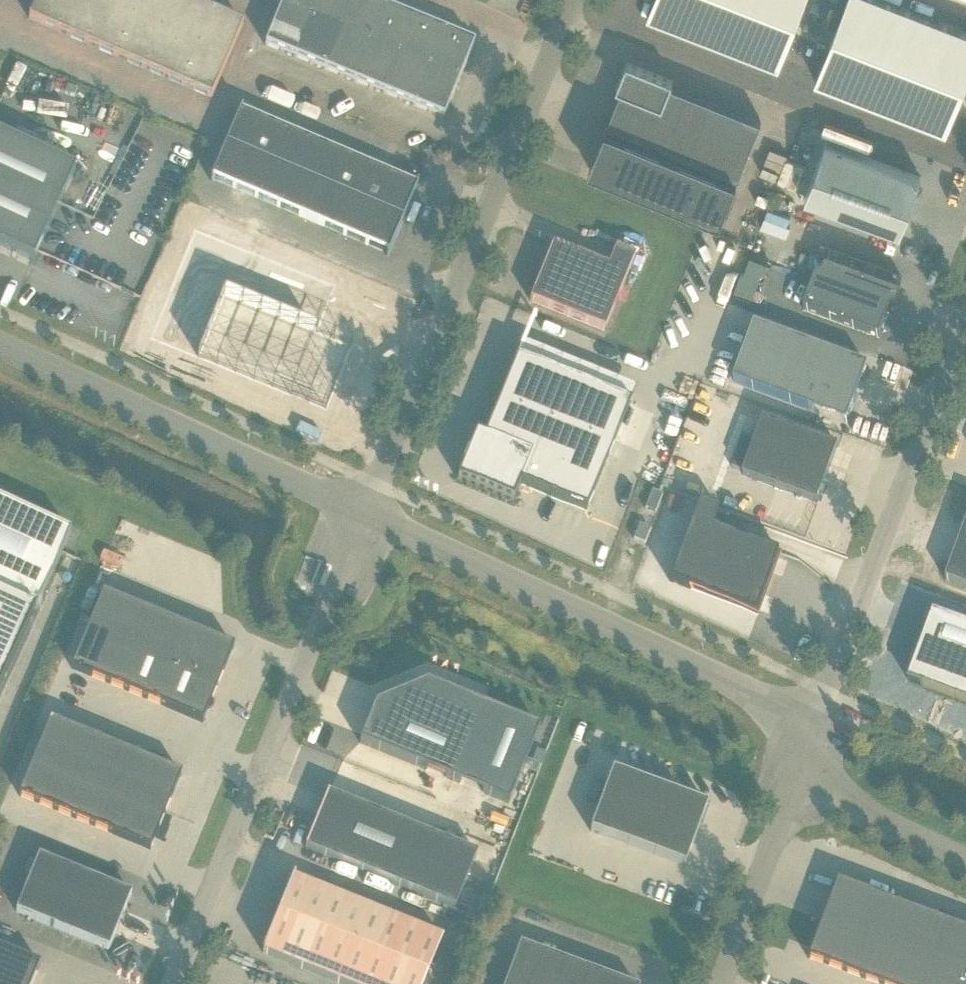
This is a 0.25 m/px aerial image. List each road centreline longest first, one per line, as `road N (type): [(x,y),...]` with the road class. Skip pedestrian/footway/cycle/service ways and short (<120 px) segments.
road 1 (unclassified): [(573,0),(364,515)]
road 2 (unclassified): [(364,515),(760,698),(788,724),(804,754)]
road 3 (unclassified): [(364,515),(170,983)]
road 4 (unclassified): [(804,754),(965,318)]
road 5 (unclassified): [(0,344),(364,515)]
road 6 (unclassified): [(804,754),(720,983)]
road 7 (unclassified): [(804,754),(857,809),(965,859)]

